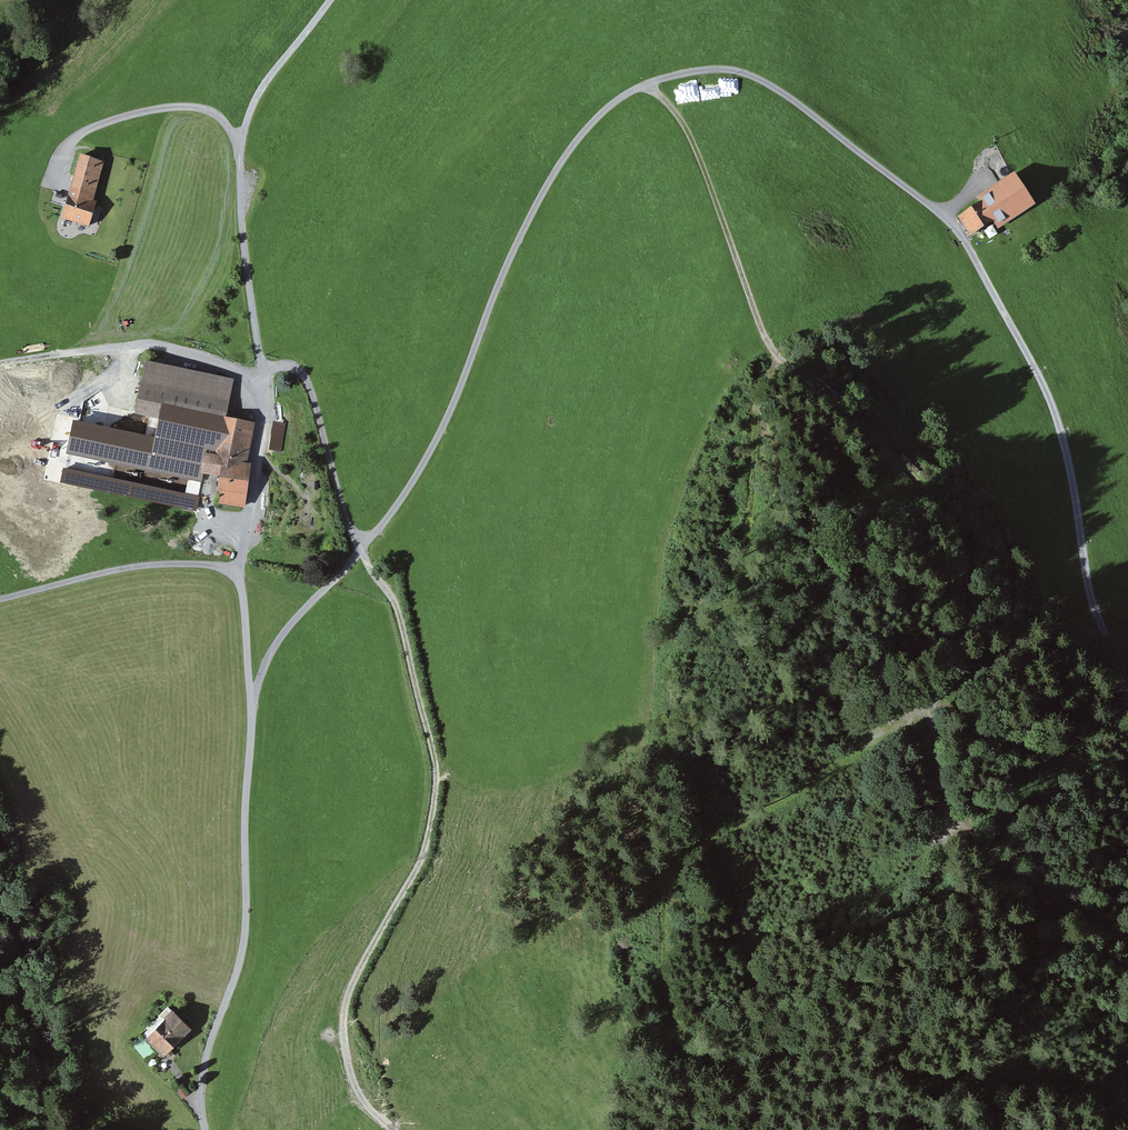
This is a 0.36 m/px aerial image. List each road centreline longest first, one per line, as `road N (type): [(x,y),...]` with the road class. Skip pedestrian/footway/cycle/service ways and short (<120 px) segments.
road 1 (unclassified): [(206,1129),(207,1054),(246,923),(253,698),(269,657),(403,500),(443,431),(547,187),(607,108),(650,81),(739,68),(776,85),(954,223),(1067,437),(1090,587),(1127,679)]
road 2 (track): [(261,372),(293,366),(308,380),(349,525),(405,623),(437,767),(423,856),(356,976),(343,1029),(358,1086),(393,1129)]
road 3 (track): [(650,81),(689,131),(777,356),(918,481),(956,530),(967,584),(932,713)]
road 4 (track): [(329,0),(262,86),(239,155),(261,372)]
road 5 (track): [(239,155),(226,125),(206,109),(165,106),(93,126),(69,144),(56,186)]

